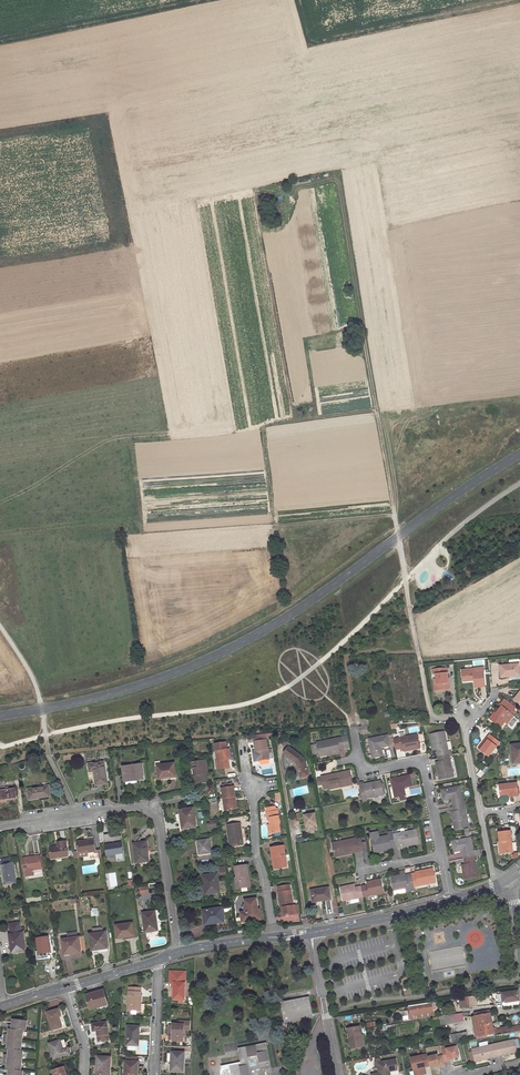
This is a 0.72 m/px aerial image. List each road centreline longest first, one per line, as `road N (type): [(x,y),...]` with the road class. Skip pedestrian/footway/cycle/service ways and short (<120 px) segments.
road 1 (unclassified): [(0,716),(95,698),(218,655),(276,624),(519,454)]
road 2 (track): [(430,709),(339,184),(328,179),(293,194)]
road 3 (residential): [(179,951),(159,828),(147,811),(0,827)]
road 4 (residential): [(274,938),(241,736)]
road 5 (residential): [(443,856),(422,761),(364,772),(355,727)]
road 6 (residential): [(339,1074),(310,933)]
road 7 (tertiary): [(310,933),(450,901)]

